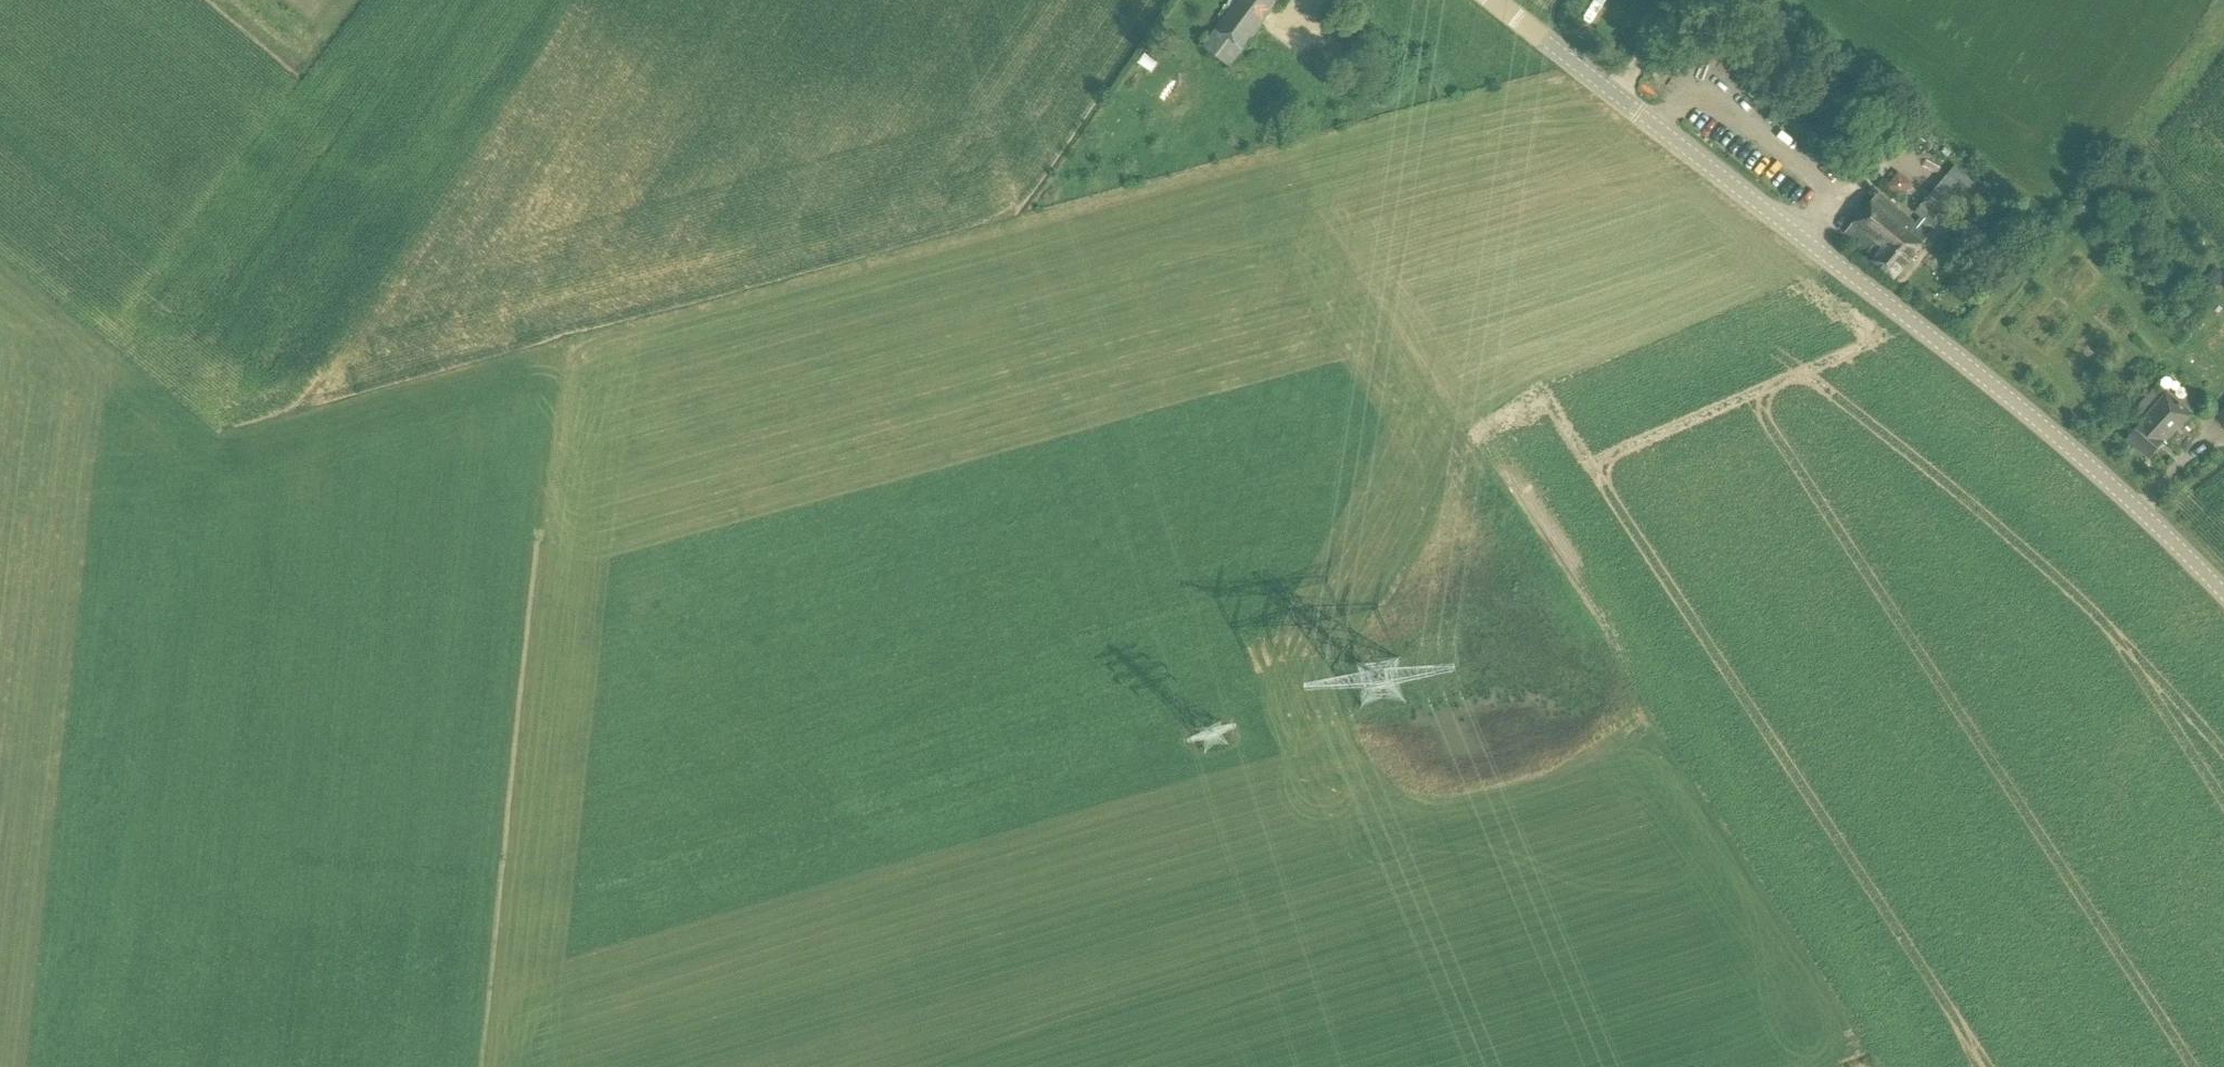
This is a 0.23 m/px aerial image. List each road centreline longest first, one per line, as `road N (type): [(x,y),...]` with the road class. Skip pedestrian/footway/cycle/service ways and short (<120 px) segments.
road 1 (tertiary): [(2223,600),(2023,410),(1493,0)]

